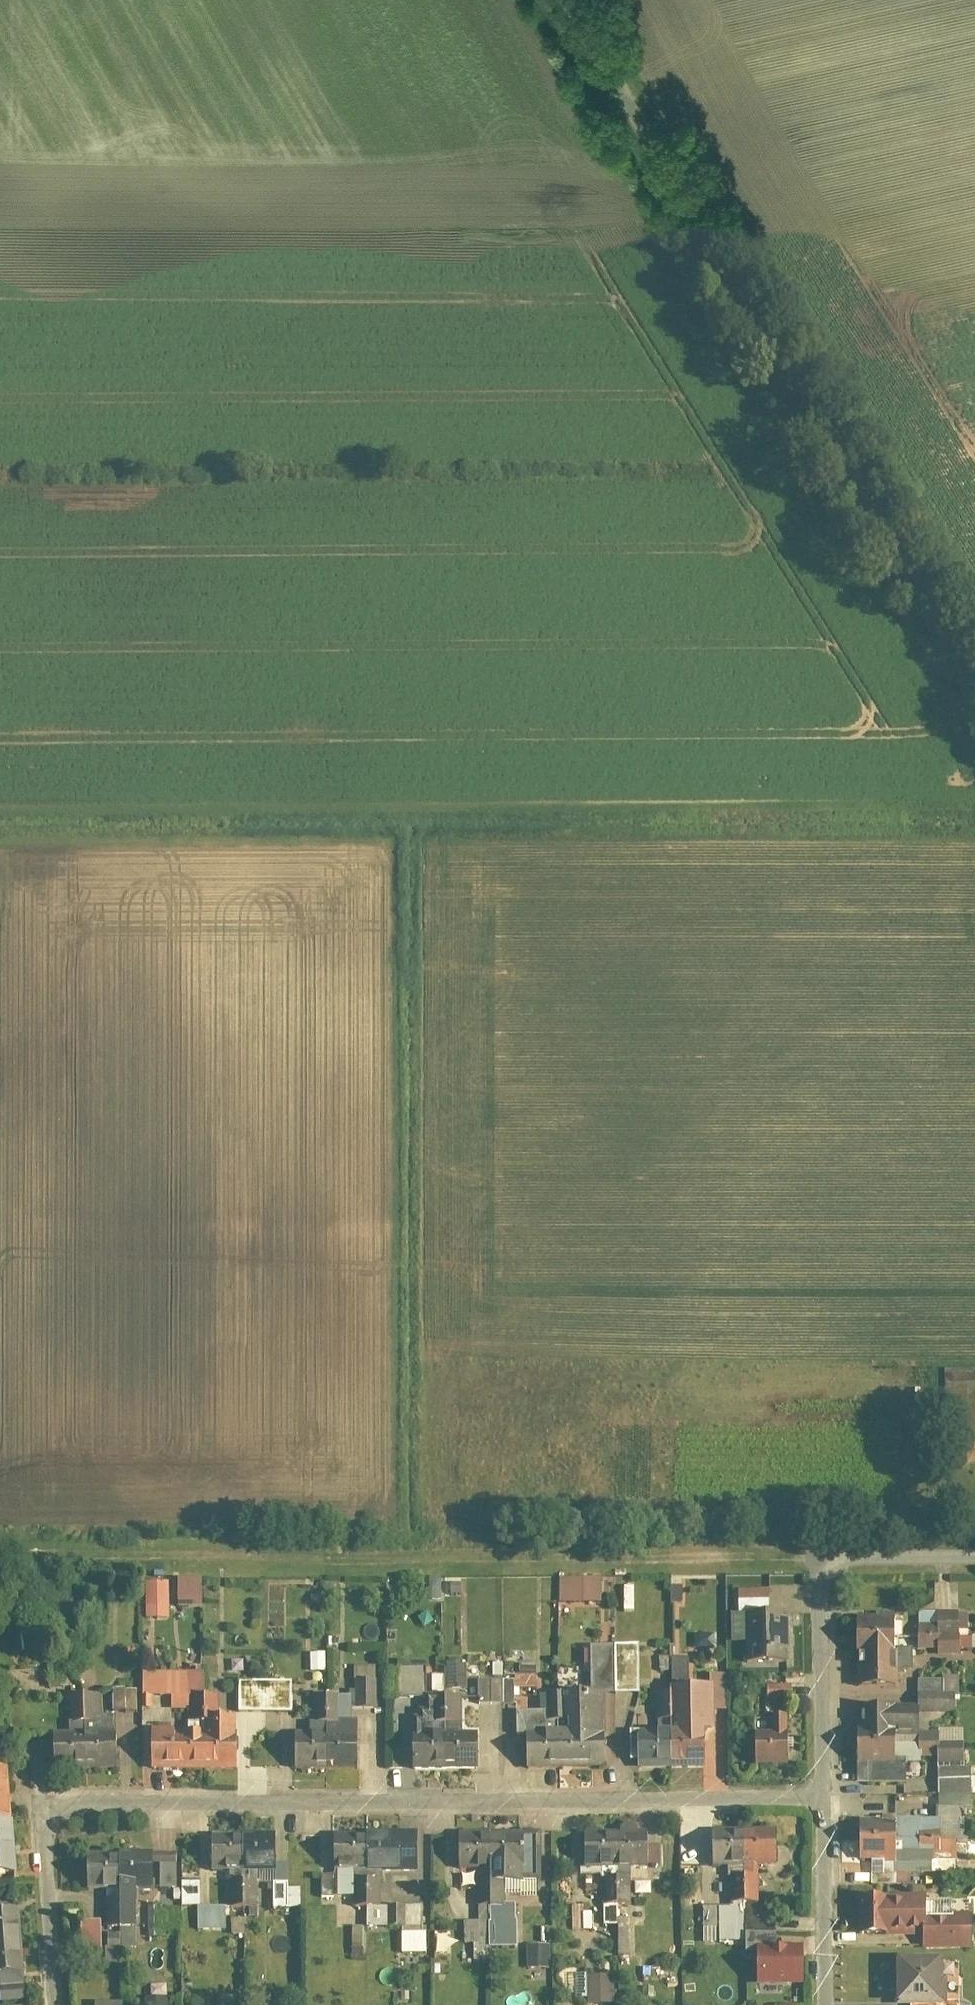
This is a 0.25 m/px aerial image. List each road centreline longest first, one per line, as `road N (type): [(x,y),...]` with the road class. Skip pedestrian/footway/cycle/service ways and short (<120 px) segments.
road 1 (residential): [(56,2004),(46,1853),(49,1815),(64,1808),(822,1800)]
road 2 (track): [(813,1561),(0,1560)]
road 3 (residential): [(566,0),(974,676)]
road 4 (residential): [(974,1558),(813,1561),(822,1800)]
road 5 (residential): [(822,1800),(825,2004)]

